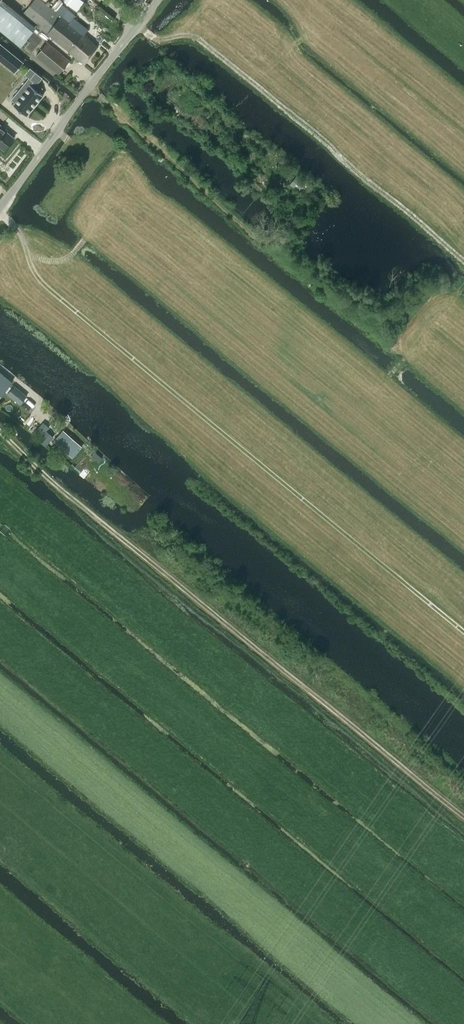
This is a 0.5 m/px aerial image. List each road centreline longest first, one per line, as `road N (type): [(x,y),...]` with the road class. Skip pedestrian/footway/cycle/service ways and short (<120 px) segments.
road 1 (track): [(463,634),(38,277),(30,259),(69,256),(90,235),(132,271)]
road 2 (track): [(463,262),(194,36),(154,38),(138,25)]
road 3 (unclassified): [(0,209),(158,0)]
road 4 (track): [(463,285),(386,379)]

